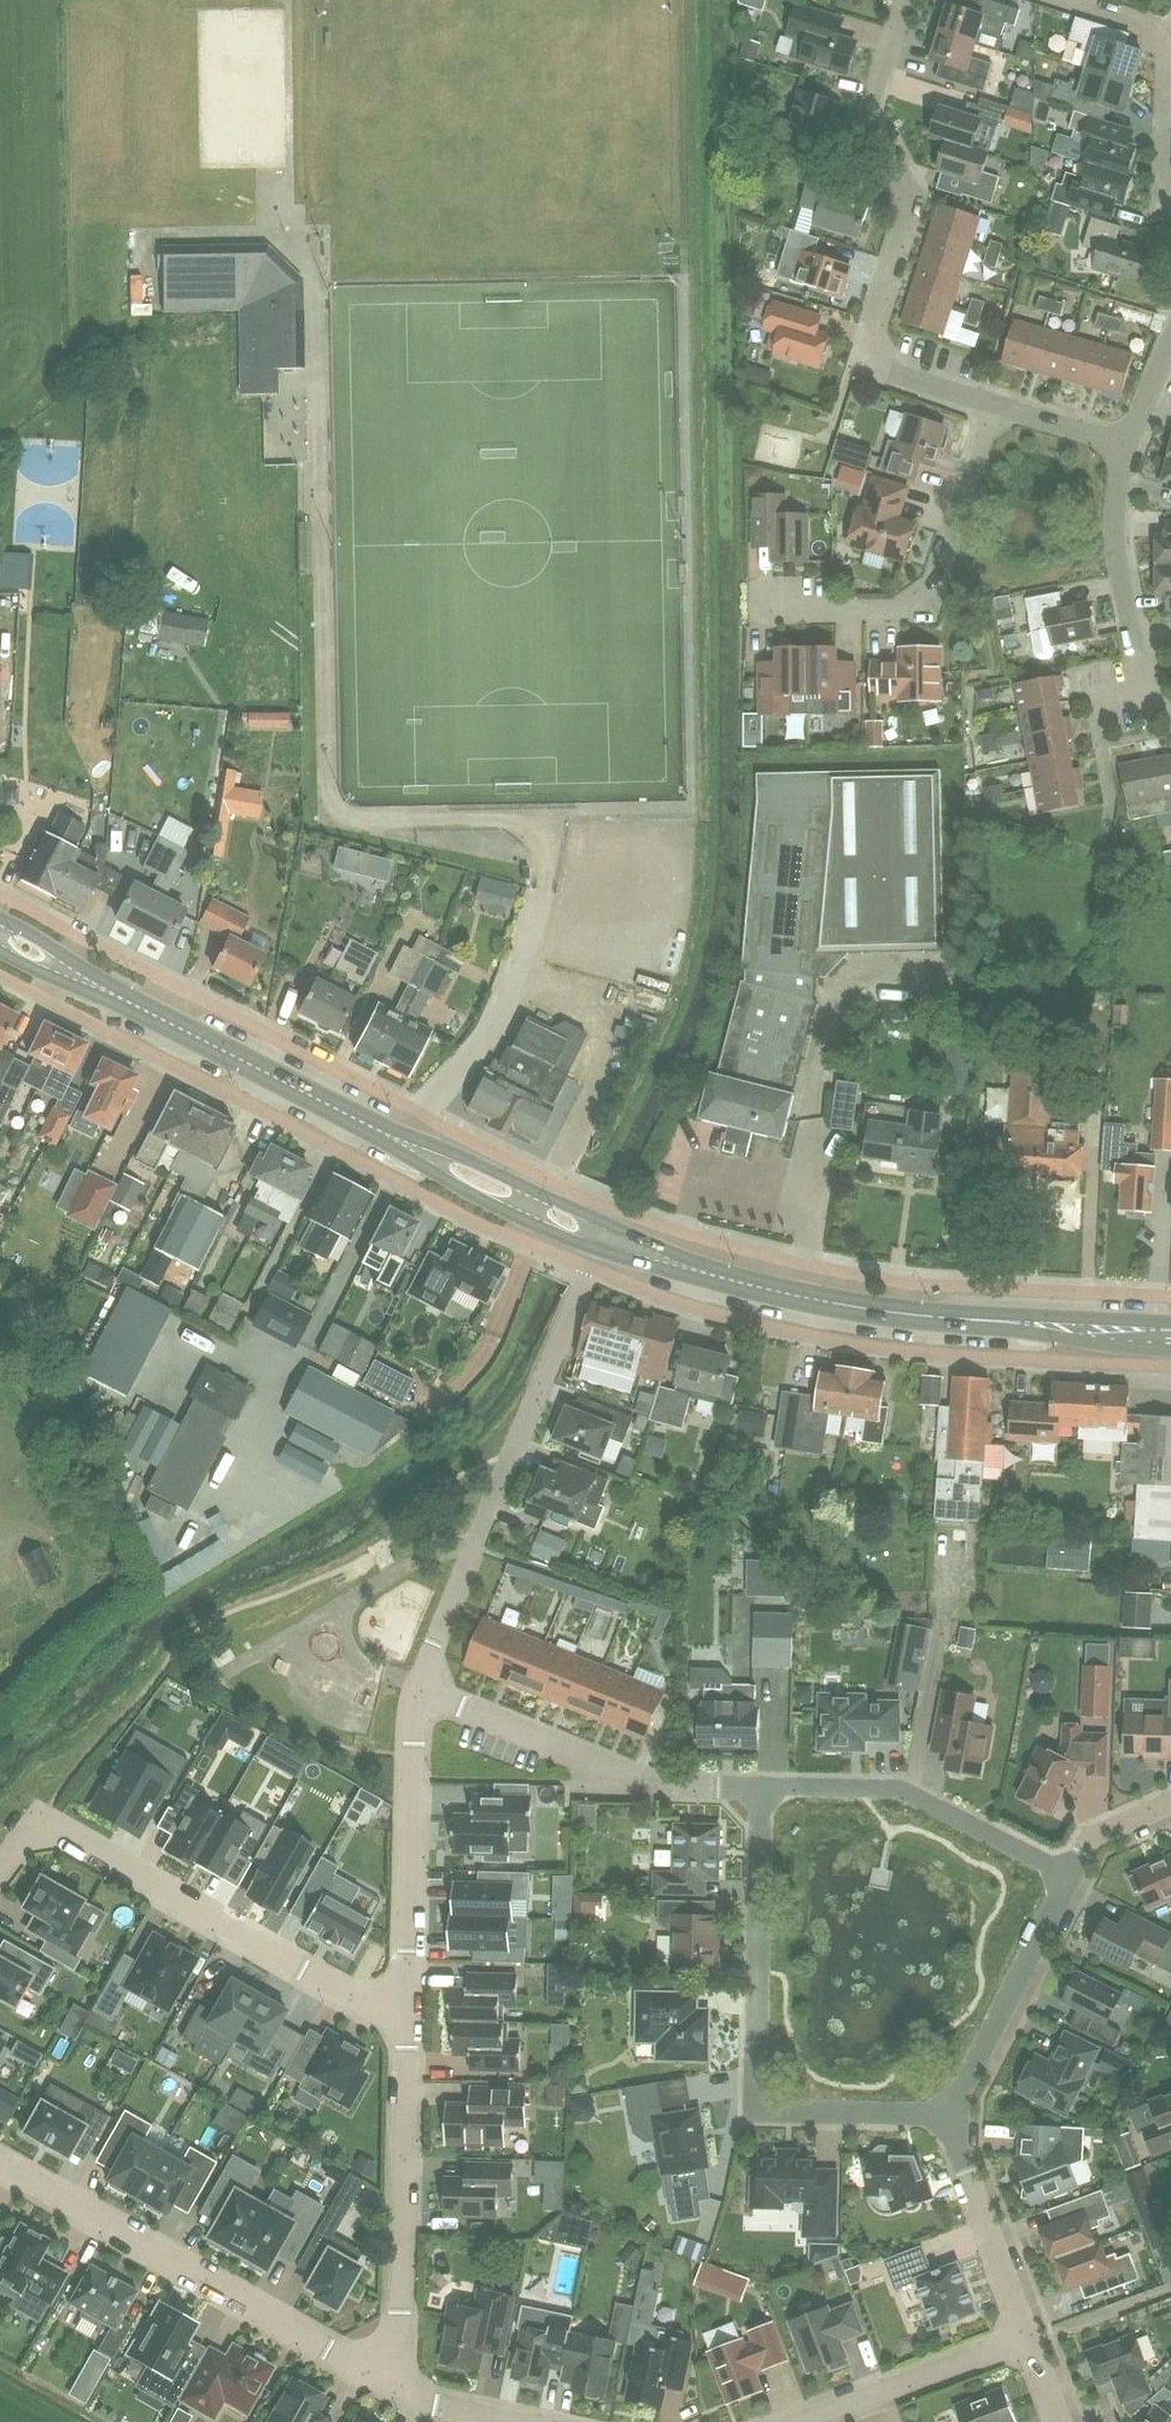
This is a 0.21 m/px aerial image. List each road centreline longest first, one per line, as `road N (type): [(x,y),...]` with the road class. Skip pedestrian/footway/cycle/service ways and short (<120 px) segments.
road 1 (track): [(700,0),(710,221),(704,413),(714,835),(701,954),(657,1052),(577,1193)]
road 2 (primary): [(603,1237),(400,1142),(0,933)]
road 3 (primary): [(1170,1333),(856,1308),(733,1281),(603,1237)]
road 4 (residential): [(964,2117),(776,2115),(755,2100),(761,1789)]
road 5 (residential): [(993,404),(882,370),(866,339),(909,193),(873,124),(908,0)]
road 6 (residential): [(603,1237),(424,1662),(431,1694)]
road 7 (residential): [(0,1878),(42,1824),(409,2025)]
road 8 (residential): [(397,2387),(0,2163)]
road 9 (residential): [(758,612),(913,608),(926,597),(940,585),(993,404)]
road 10 (residential): [(397,2387),(409,2025)]
road 11 (residential): [(409,2025),(412,1723),(431,1694)]
road 12 (residential): [(1073,1888),(902,1795),(761,1789)]
road 13 (residential): [(431,1694),(666,1788),(721,1790)]
road 14 (residential): [(1057,0),(1149,29),(1164,51),(1160,187),(1170,203)]
road 15 (residential): [(964,2117),(970,2090),(1073,1888)]
road 16 (residential): [(1150,689),(1134,641),(1120,544),(1131,447)]
road 17 (residential): [(1036,2342),(808,2421)]
road 18 (residential): [(1036,2342),(968,2154),(964,2117)]
road 19 (residential): [(1131,447),(993,404)]
road 20 (residential): [(1036,2342),(1170,2298)]
road 21 (residential): [(1073,1888),(1094,1839),(1170,1807)]

